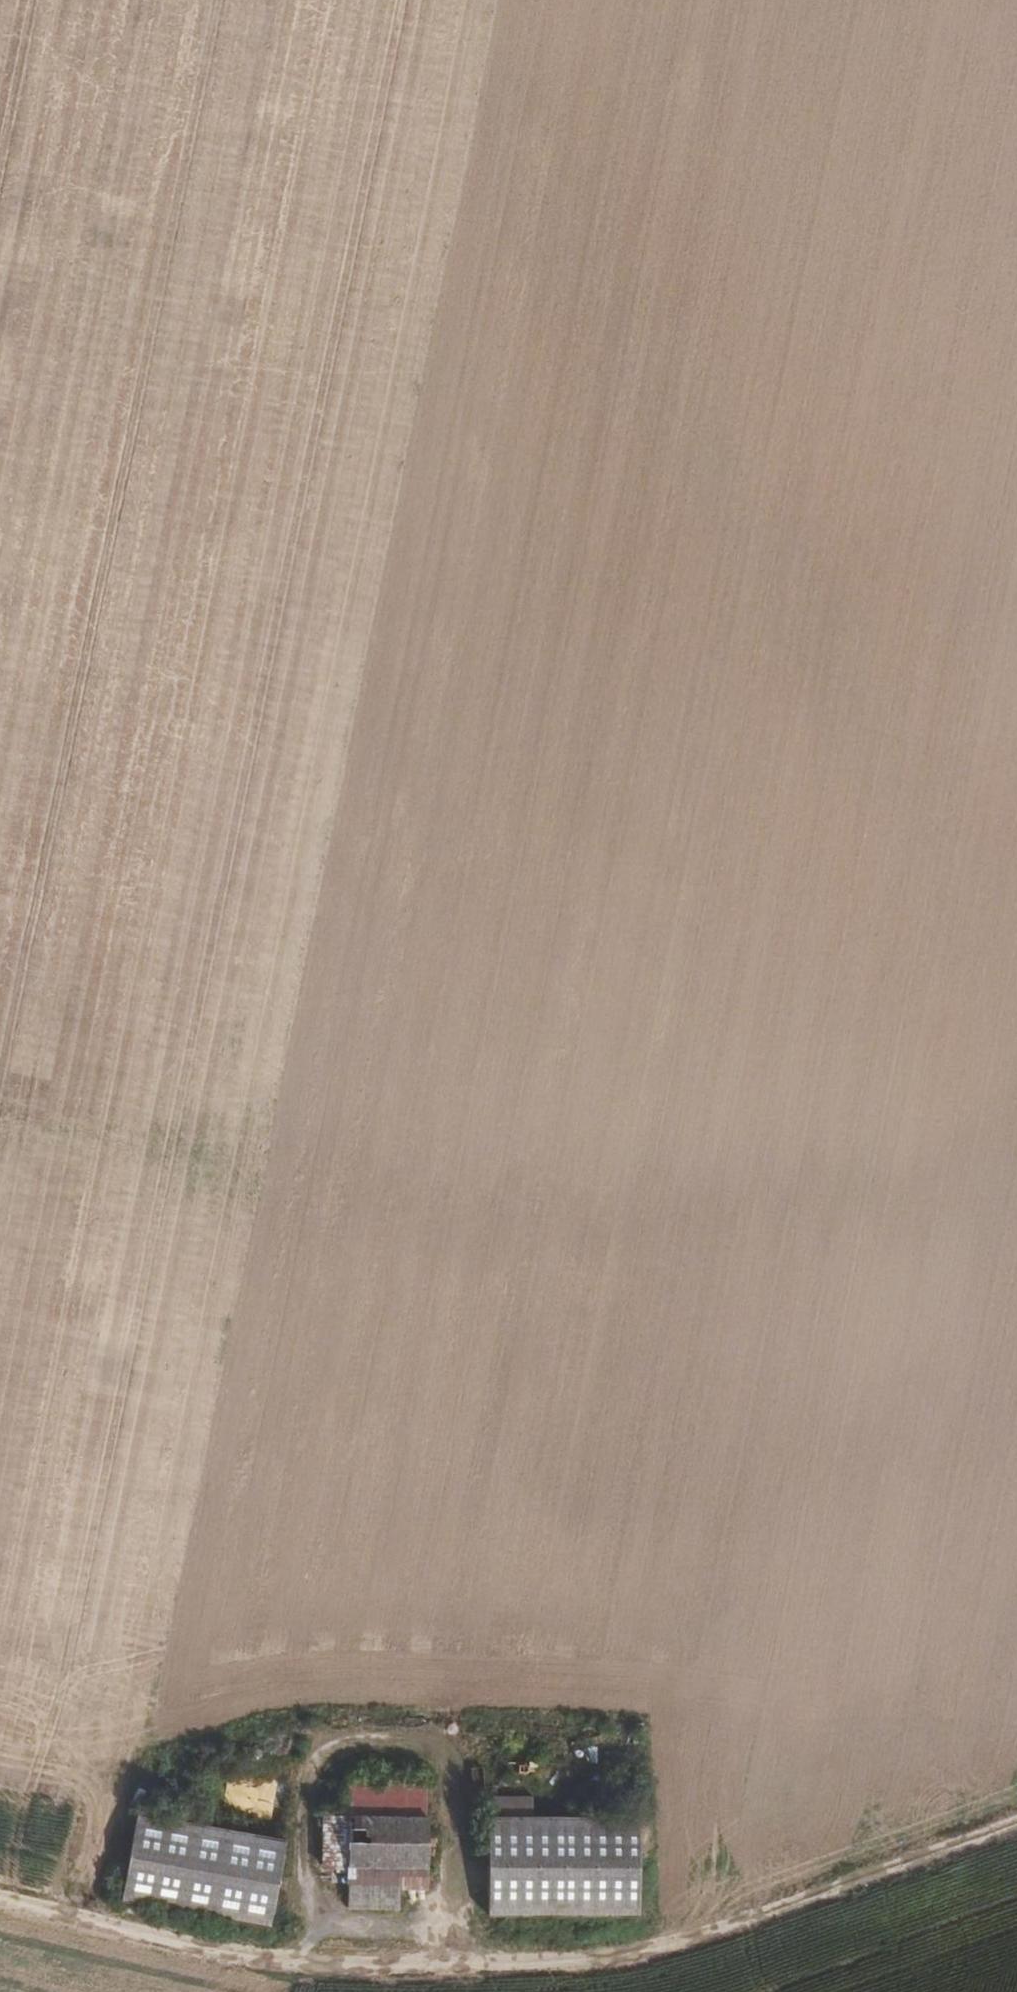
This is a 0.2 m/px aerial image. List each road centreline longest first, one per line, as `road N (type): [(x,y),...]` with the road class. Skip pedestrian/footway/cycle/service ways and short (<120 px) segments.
road 1 (track): [(1016,1821),(690,1940),(587,1959),(323,1964),(246,1955),(0,1900)]

